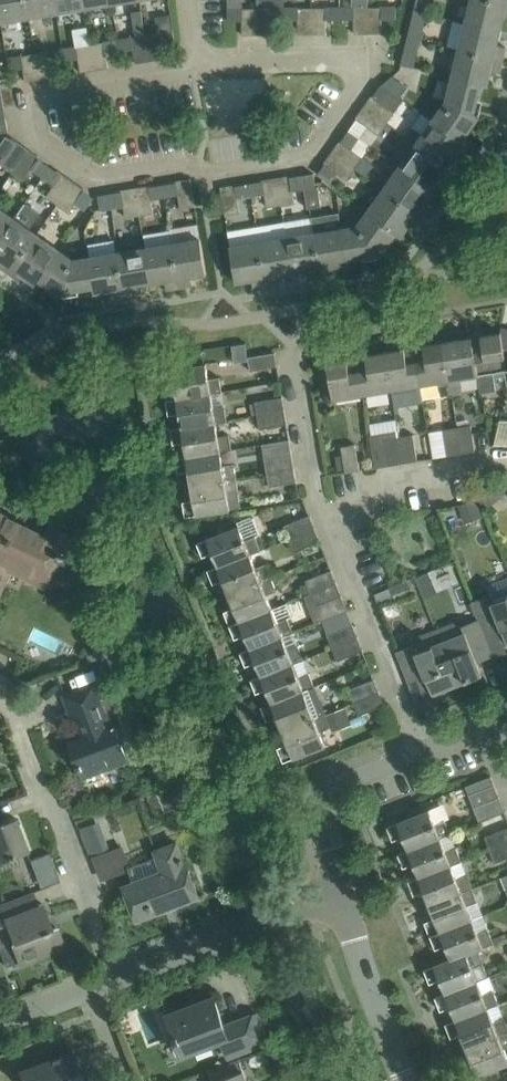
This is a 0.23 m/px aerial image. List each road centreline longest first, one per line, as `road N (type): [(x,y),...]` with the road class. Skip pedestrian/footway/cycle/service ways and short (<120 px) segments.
road 1 (residential): [(201,60),(36,100),(42,132),(97,178),(307,154),(351,90),(326,55)]
road 2 (unclassified): [(413,758),(325,518),(284,312)]
road 3 (unclassified): [(91,987),(340,889)]
road 4 (residential): [(91,987),(0,739)]
road 5 (residential): [(406,1080),(340,889)]
road 6 (residential): [(340,889),(316,799),(413,758)]
road 7 (residential): [(326,55),(201,60)]

